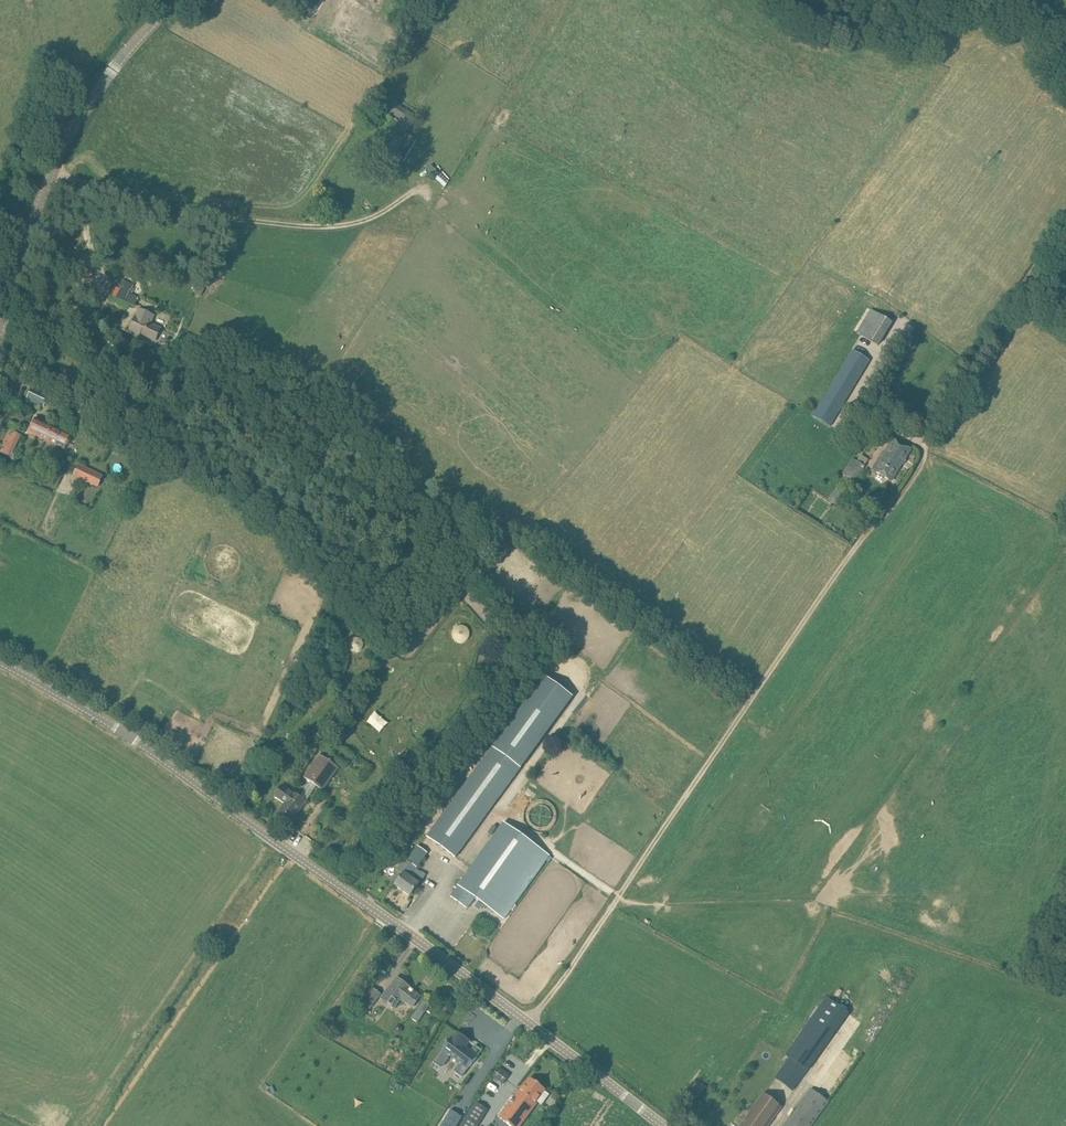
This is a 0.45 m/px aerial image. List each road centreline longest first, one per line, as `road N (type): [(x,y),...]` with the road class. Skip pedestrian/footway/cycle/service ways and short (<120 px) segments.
road 1 (tertiary): [(663,1125),(124,737),(0,666)]
road 2 (track): [(531,1024),(845,562)]
road 3 (tertiary): [(0,327),(61,151),(135,43),(179,0)]
road 4 (track): [(279,847),(87,1125)]

